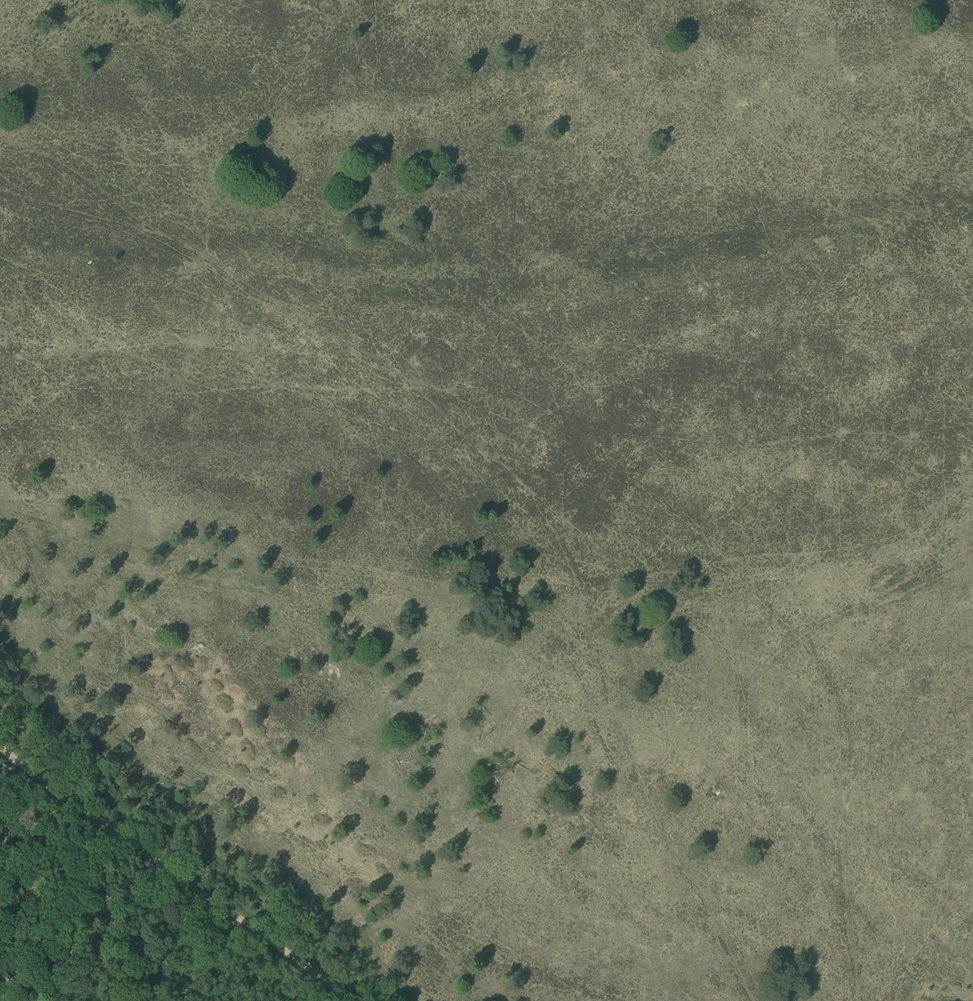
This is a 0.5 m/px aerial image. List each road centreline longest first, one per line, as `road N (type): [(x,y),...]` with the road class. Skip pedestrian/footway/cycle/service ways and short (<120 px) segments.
road 1 (track): [(0,749),(355,1000)]

